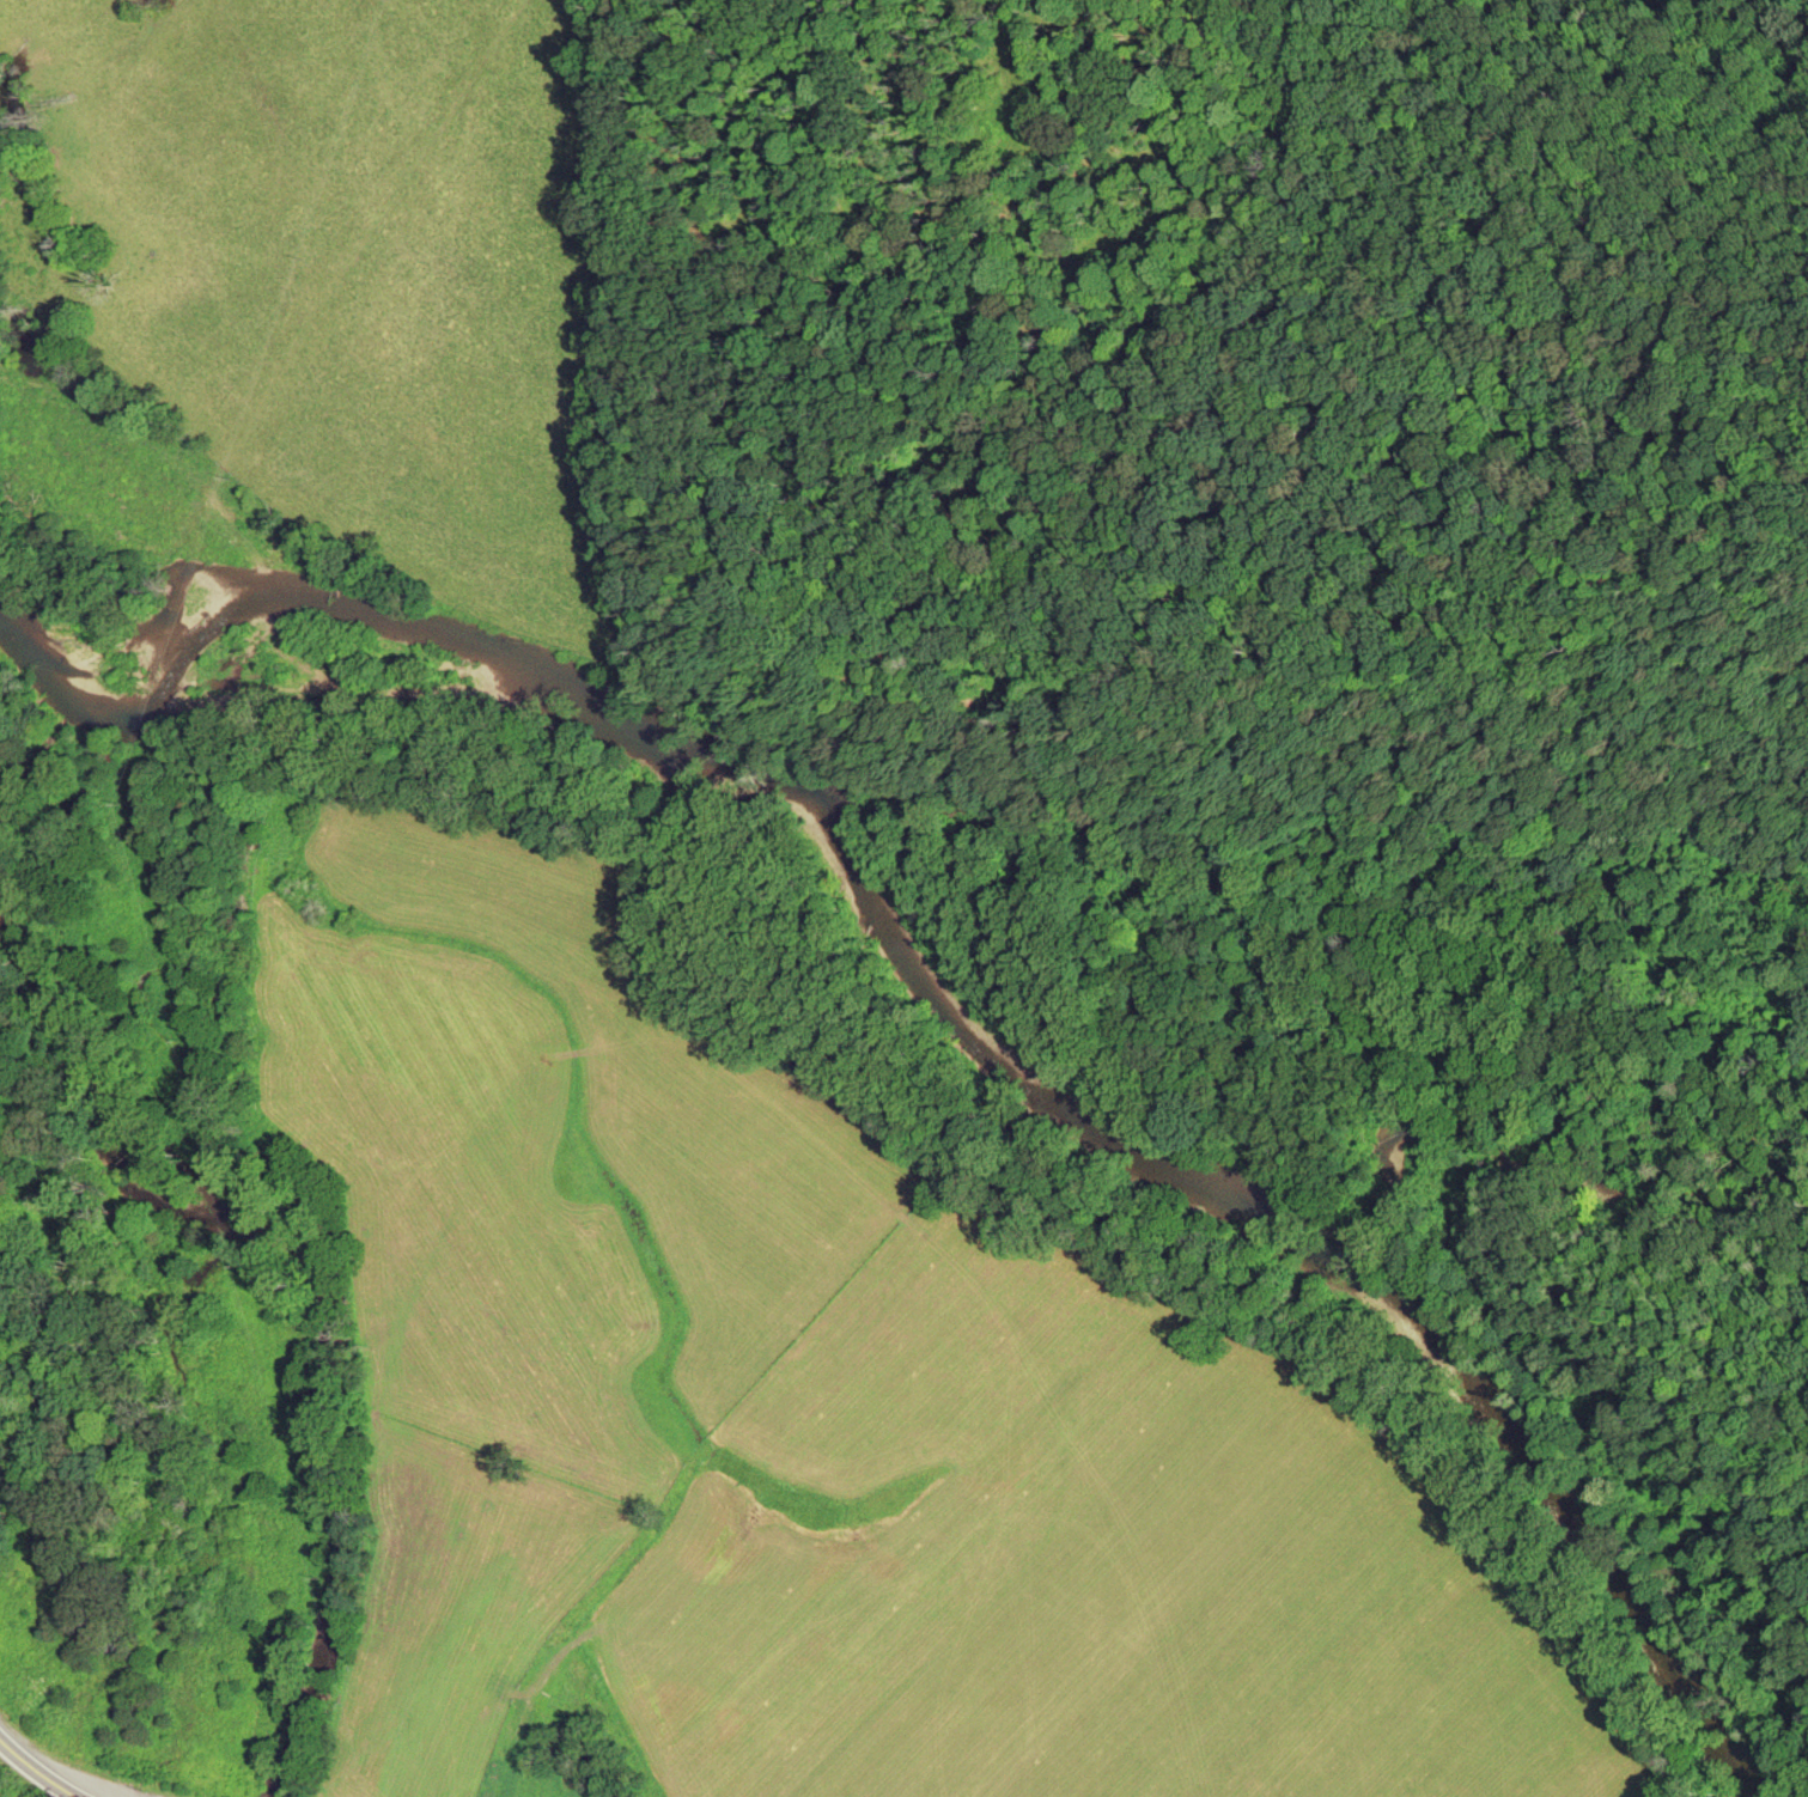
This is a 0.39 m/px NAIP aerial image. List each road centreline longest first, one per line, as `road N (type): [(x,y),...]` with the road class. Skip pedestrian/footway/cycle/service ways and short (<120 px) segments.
road 1 (track): [(1807,1728),(1682,1585),(1624,1474),(1357,1180),(1220,1088),(1137,997),(1110,904),(1130,879),(1209,866),(1508,912),(1807,917)]

